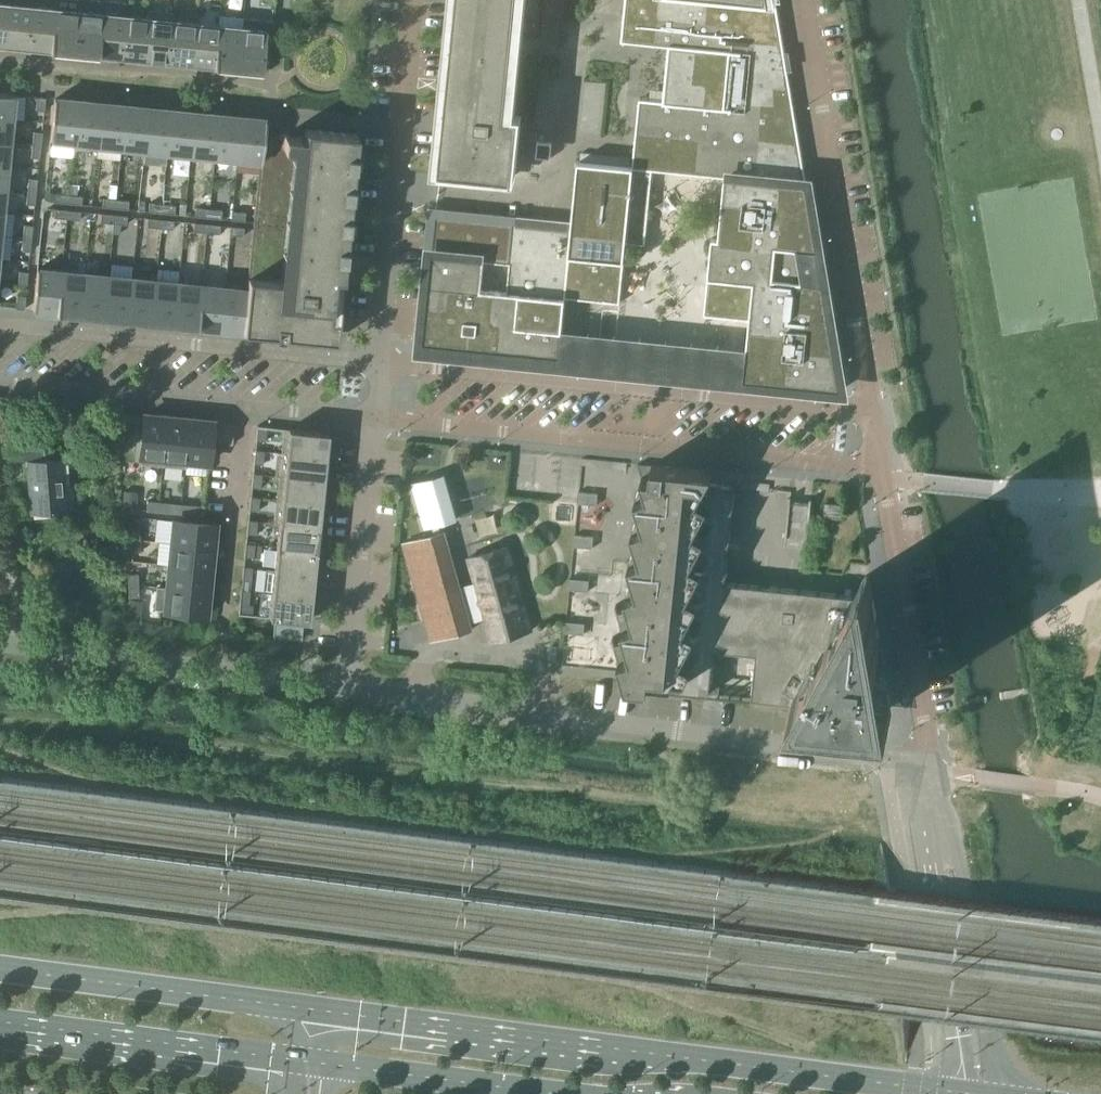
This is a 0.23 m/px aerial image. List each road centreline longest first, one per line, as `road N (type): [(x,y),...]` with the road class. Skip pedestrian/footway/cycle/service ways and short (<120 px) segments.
road 1 (secondary): [(941,1093),(320,1013)]
road 2 (unclassified): [(926,768),(349,689)]
road 3 (residential): [(374,421),(881,470)]
road 4 (residential): [(872,407),(378,360)]
road 5 (residential): [(872,407),(804,0)]
road 6 (residential): [(378,360),(0,326)]
road 7 (residential): [(0,384),(374,421)]
road 8 (residential): [(378,360),(415,0)]
road 9 (unclassified): [(349,689),(0,638)]
road 10 (unclassified): [(926,768),(976,1093)]
road 11 (secondary): [(320,1013),(0,970)]
road 12 (secondary): [(0,1023),(299,1062)]
road 13 (residential): [(926,768),(881,470)]
road 14 (residential): [(349,689),(374,421)]
road 15 (secondary): [(327,1065),(542,1093)]

